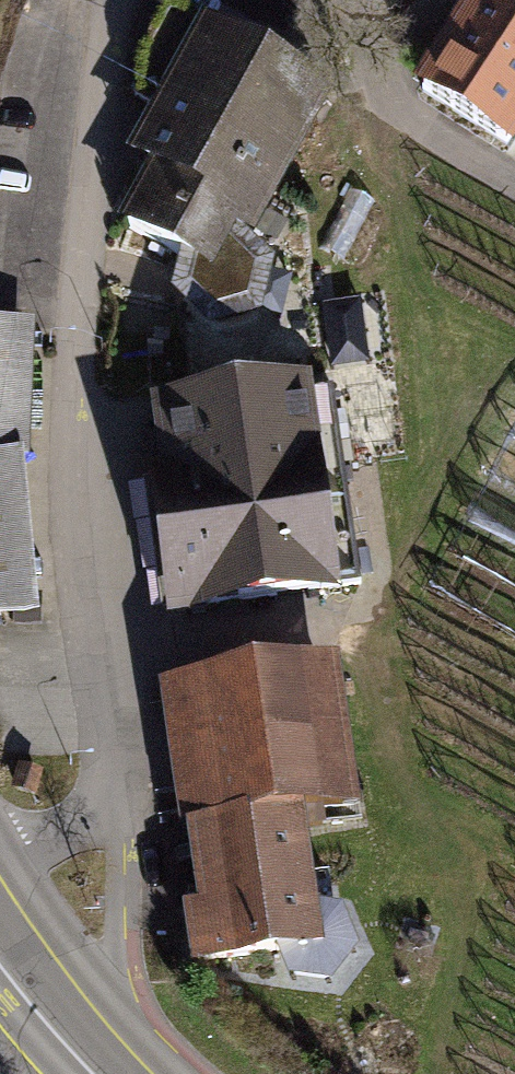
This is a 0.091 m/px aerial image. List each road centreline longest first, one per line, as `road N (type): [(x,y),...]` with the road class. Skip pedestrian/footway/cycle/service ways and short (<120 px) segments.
road 1 (secondary): [(98,1073),(0,961)]

